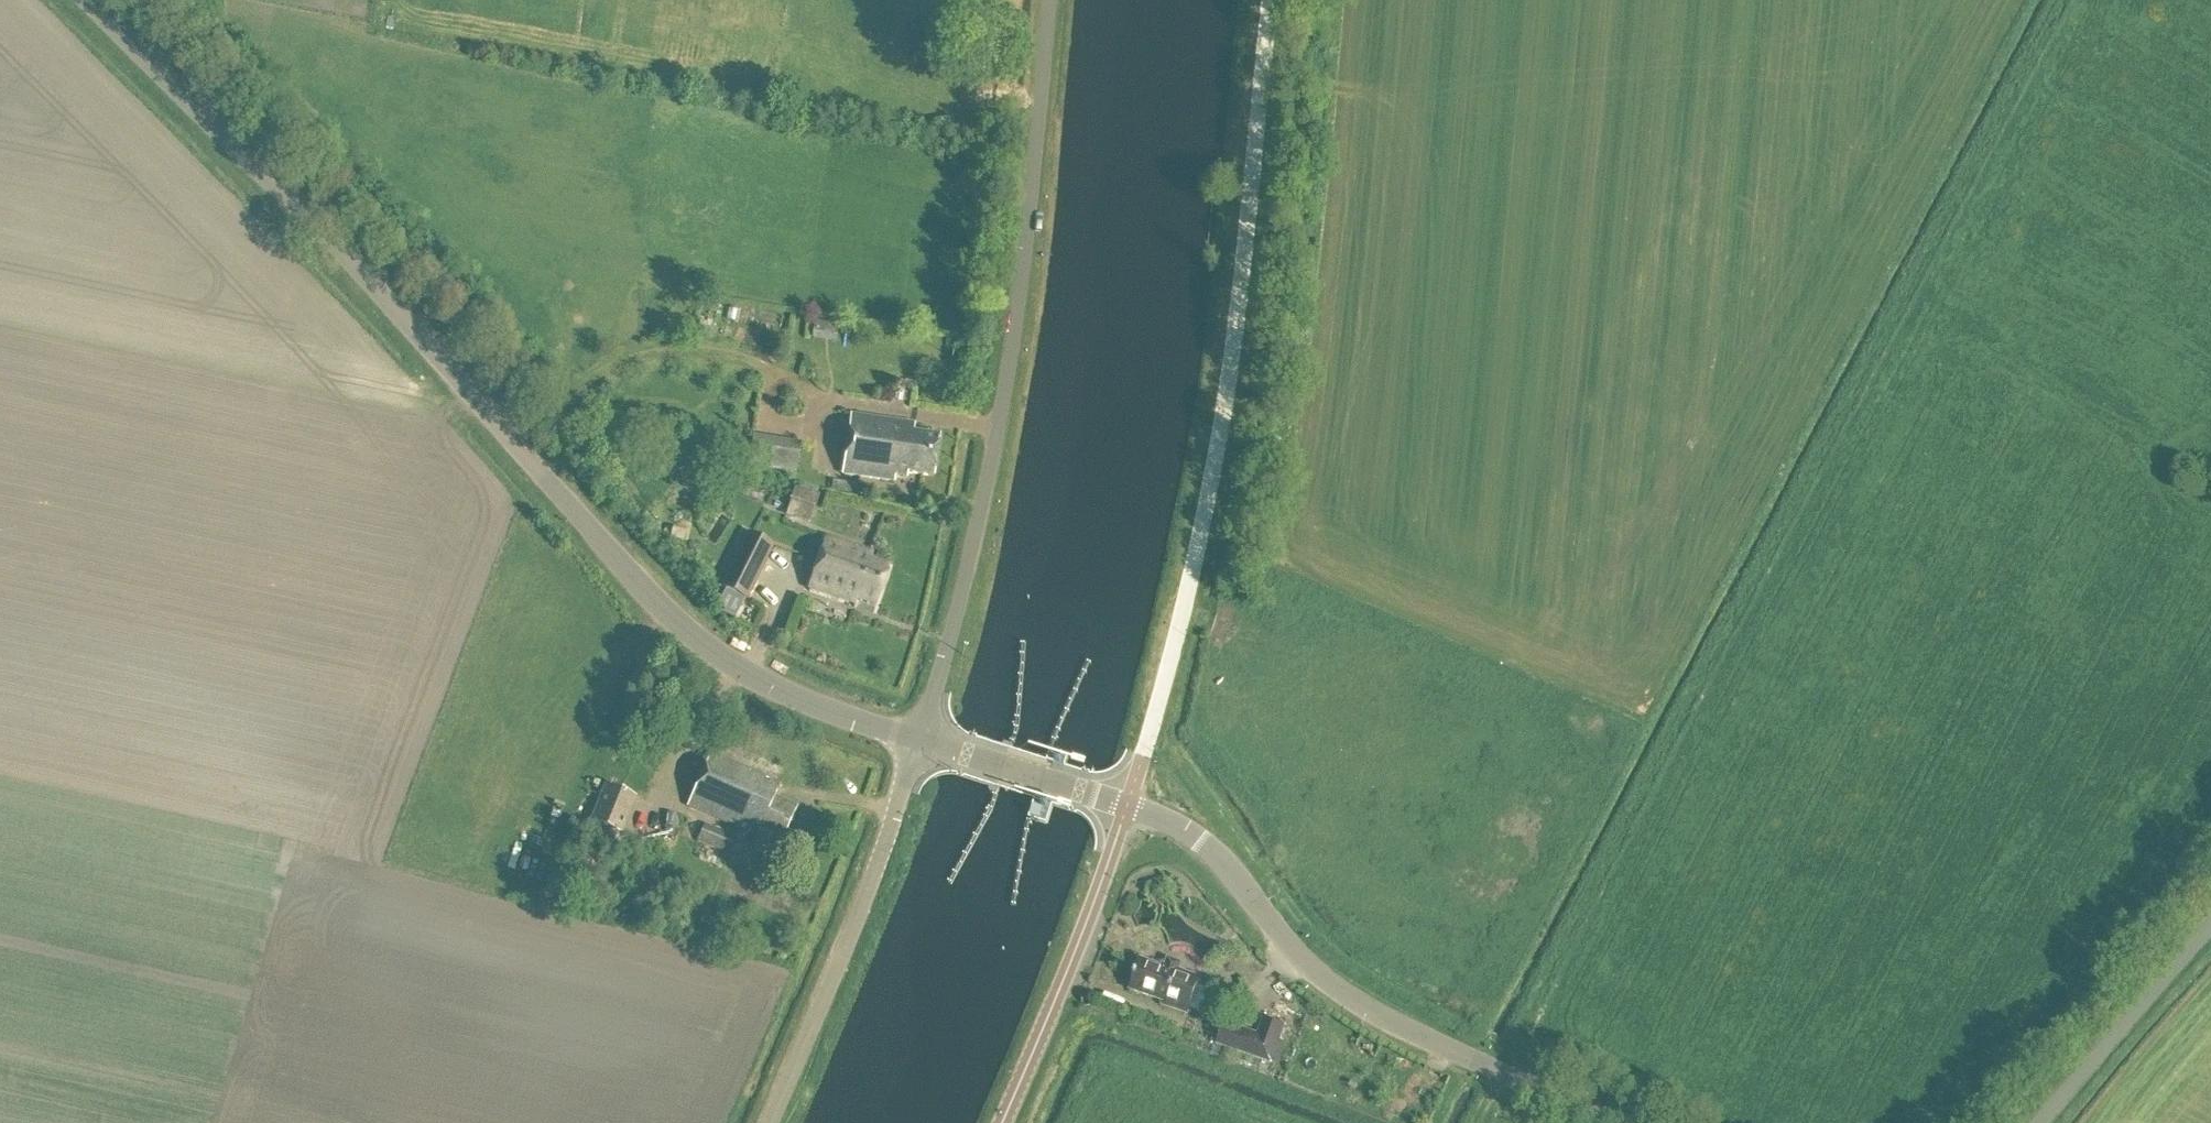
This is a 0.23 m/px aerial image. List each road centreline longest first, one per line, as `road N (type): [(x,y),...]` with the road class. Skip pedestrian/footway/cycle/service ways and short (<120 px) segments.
road 1 (track): [(1503,1070),(1762,554),(2058,0)]
road 2 (unclassified): [(918,741),(835,715),(679,628),(393,308),(88,0)]
road 3 (unclassified): [(918,741),(975,526),(1022,278),(1049,0)]
road 4 (unclassified): [(1128,808),(1200,839),(1283,939),(1362,1006),(1619,1122)]
road 5 (unclassified): [(768,1122),(882,858),(918,741)]
road 6 (unclassified): [(1002,1122),(1128,808)]
road 7 (unclassified): [(2210,927),(2040,1122)]
road 8 (unclassified): [(1128,808),(918,741)]

